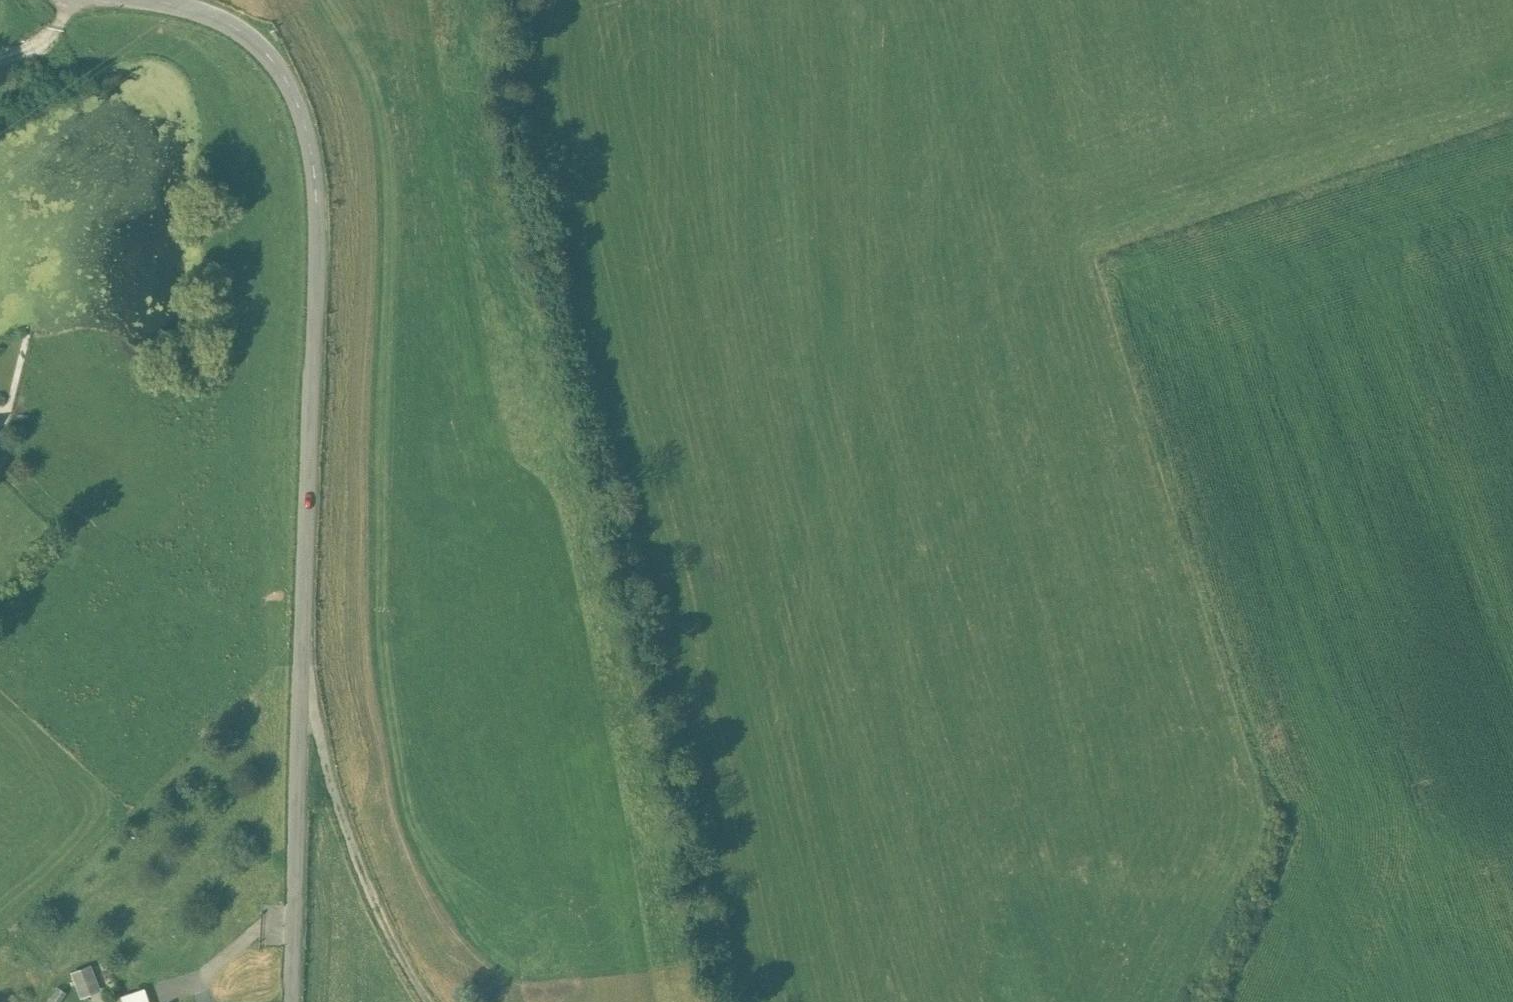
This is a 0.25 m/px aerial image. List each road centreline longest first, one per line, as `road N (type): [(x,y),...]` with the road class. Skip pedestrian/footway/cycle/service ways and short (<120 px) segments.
road 1 (unclassified): [(153,0),(205,12),(249,37),(291,93),(308,141),(315,196),(295,1001)]

